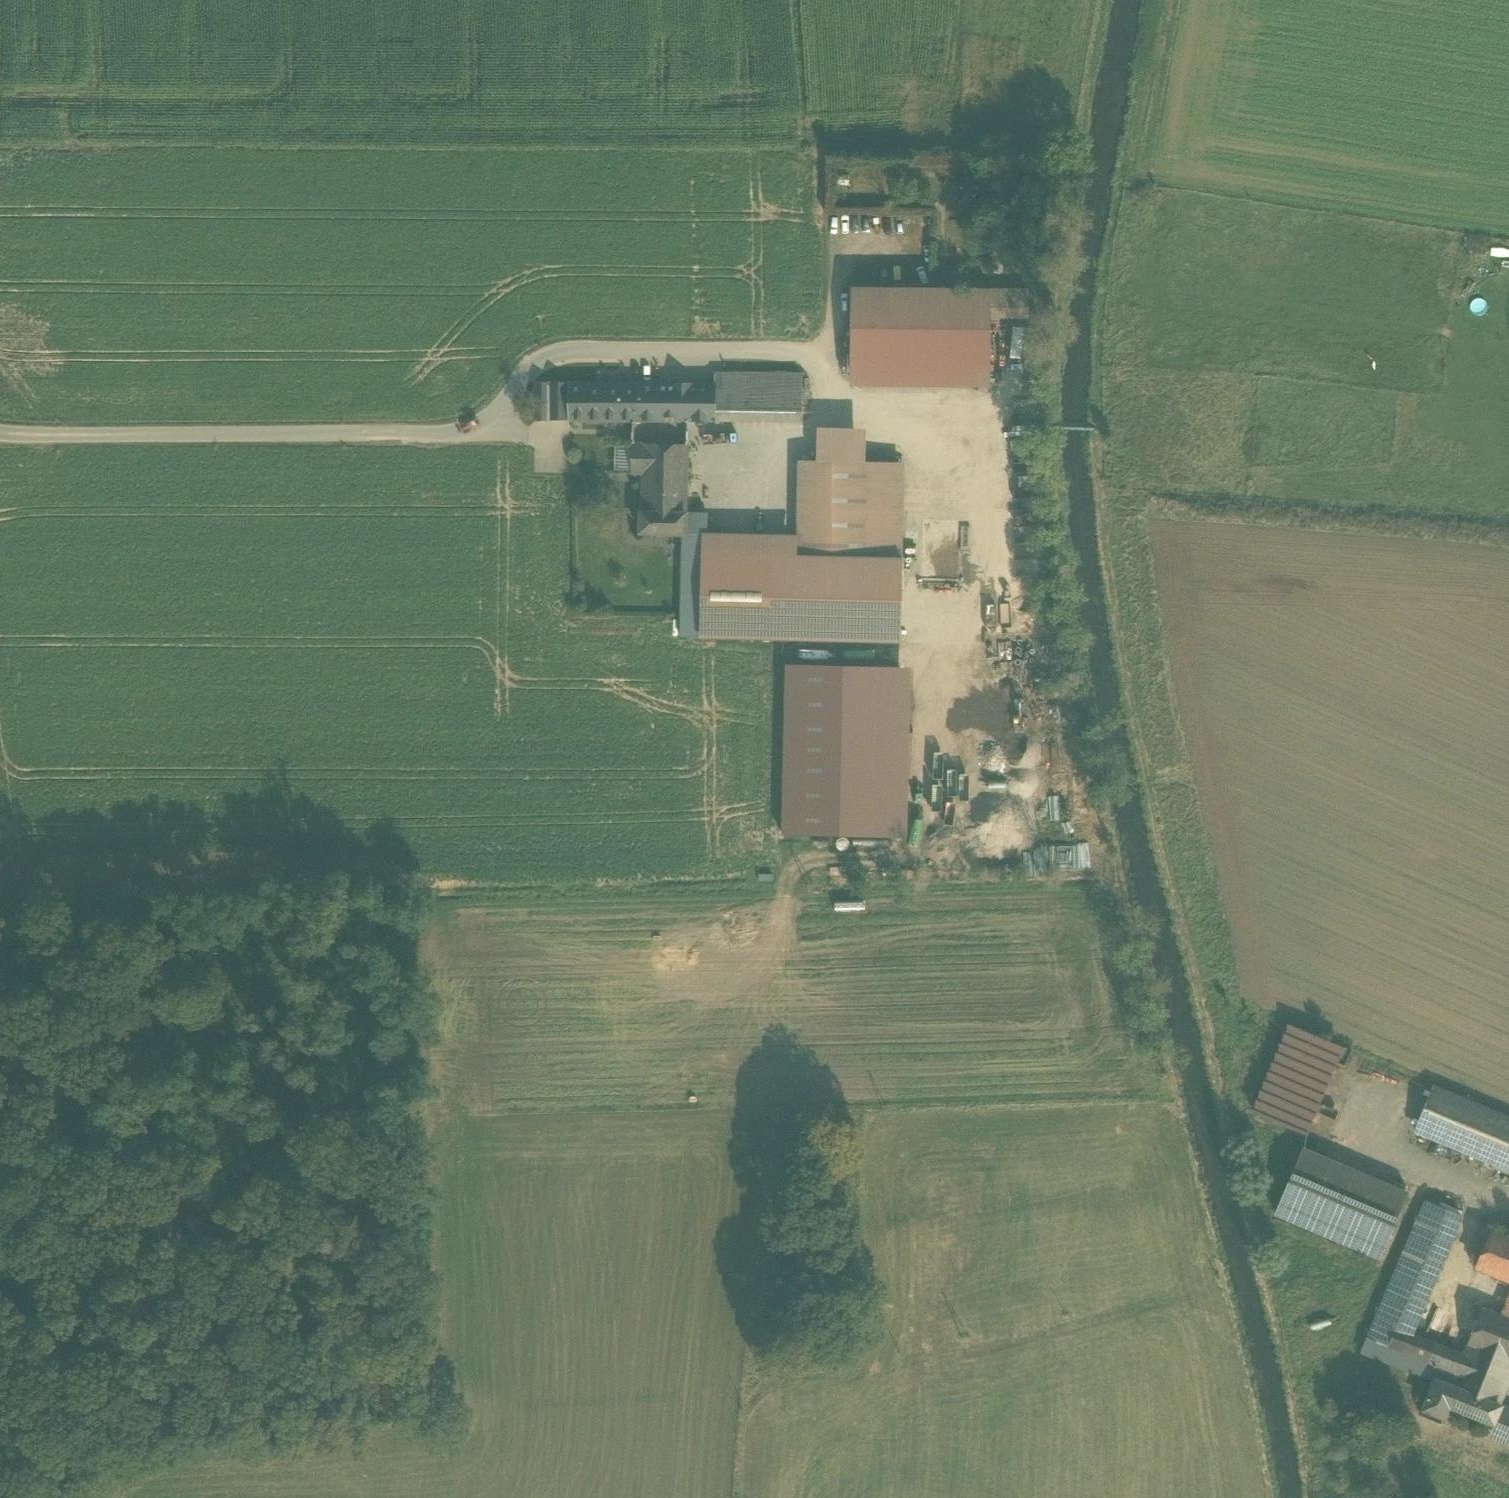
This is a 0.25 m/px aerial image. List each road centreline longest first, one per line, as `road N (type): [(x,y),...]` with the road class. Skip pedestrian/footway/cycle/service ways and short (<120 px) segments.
road 1 (track): [(607,431),(0,436)]

